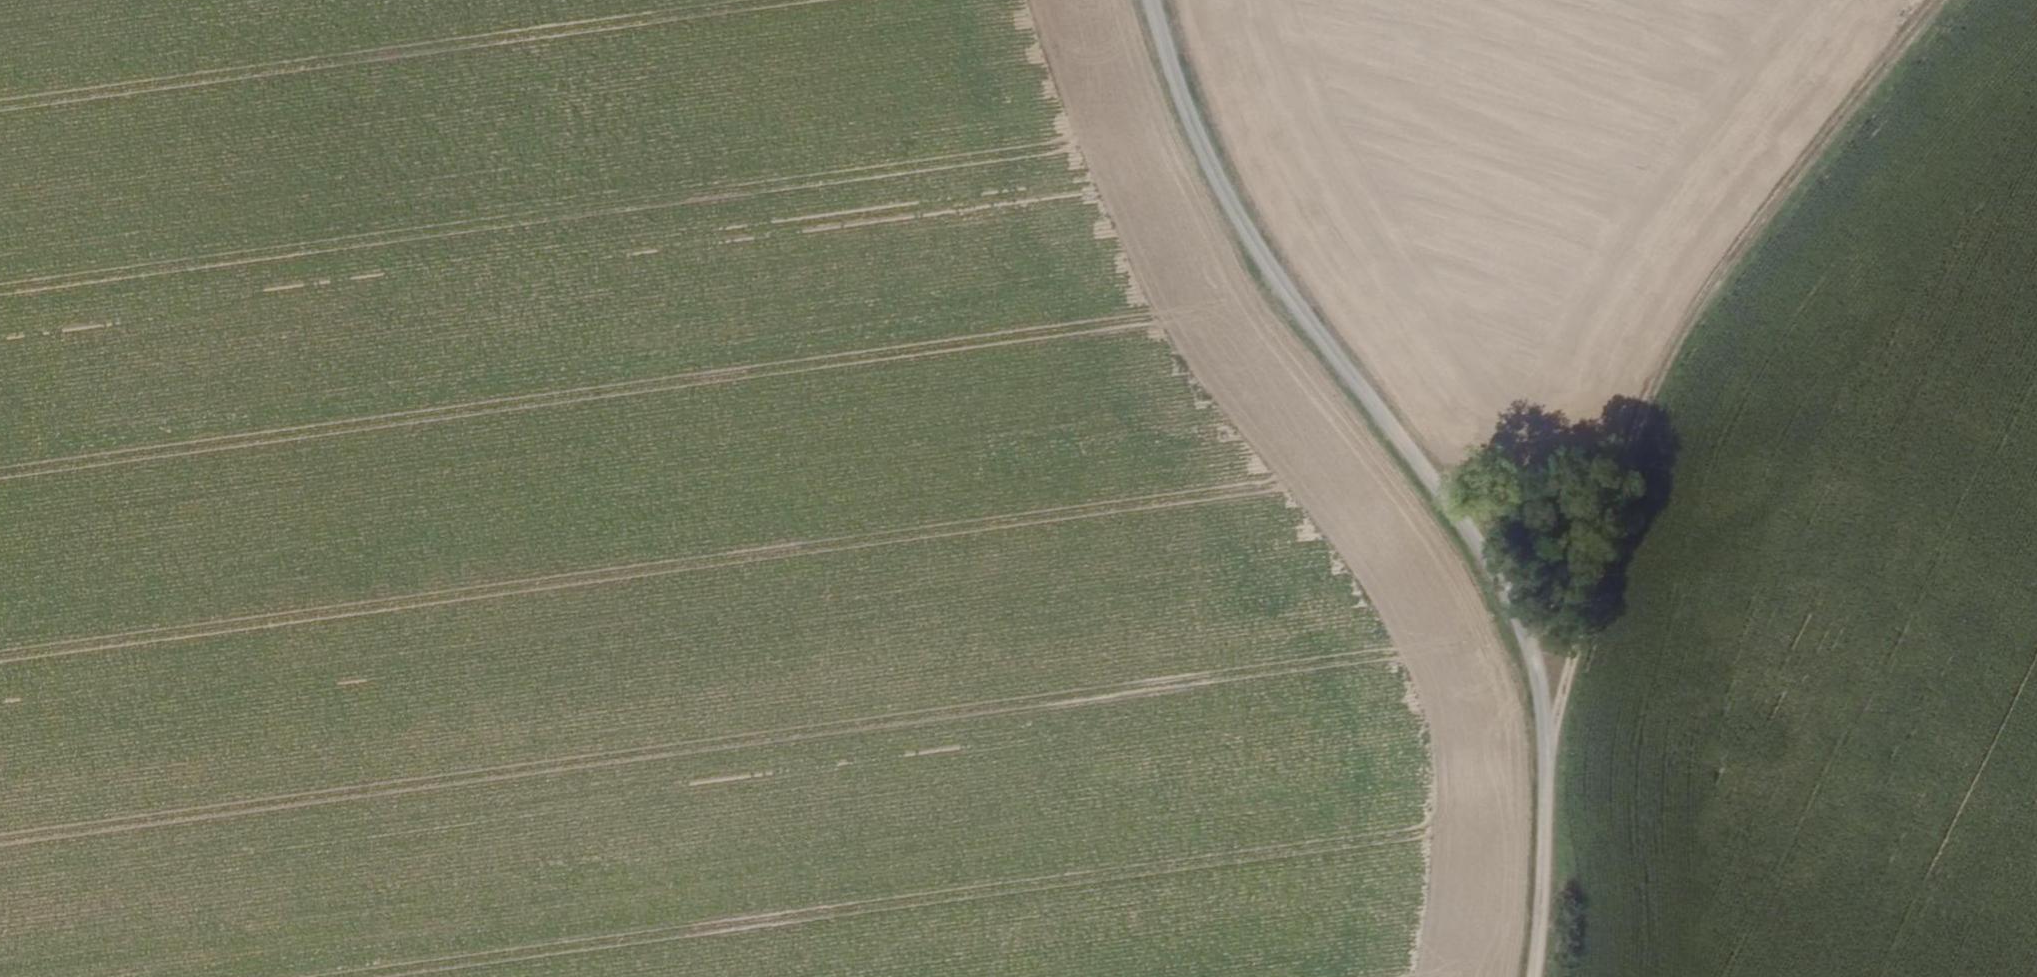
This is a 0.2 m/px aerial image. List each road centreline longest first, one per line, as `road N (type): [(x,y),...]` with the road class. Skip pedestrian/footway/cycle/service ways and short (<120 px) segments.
road 1 (track): [(1163,0),(1244,222),(1526,615),(1562,763)]
road 2 (track): [(1952,0),(1704,309),(1661,383),(1556,741)]
road 3 (track): [(1541,976),(1562,763)]

